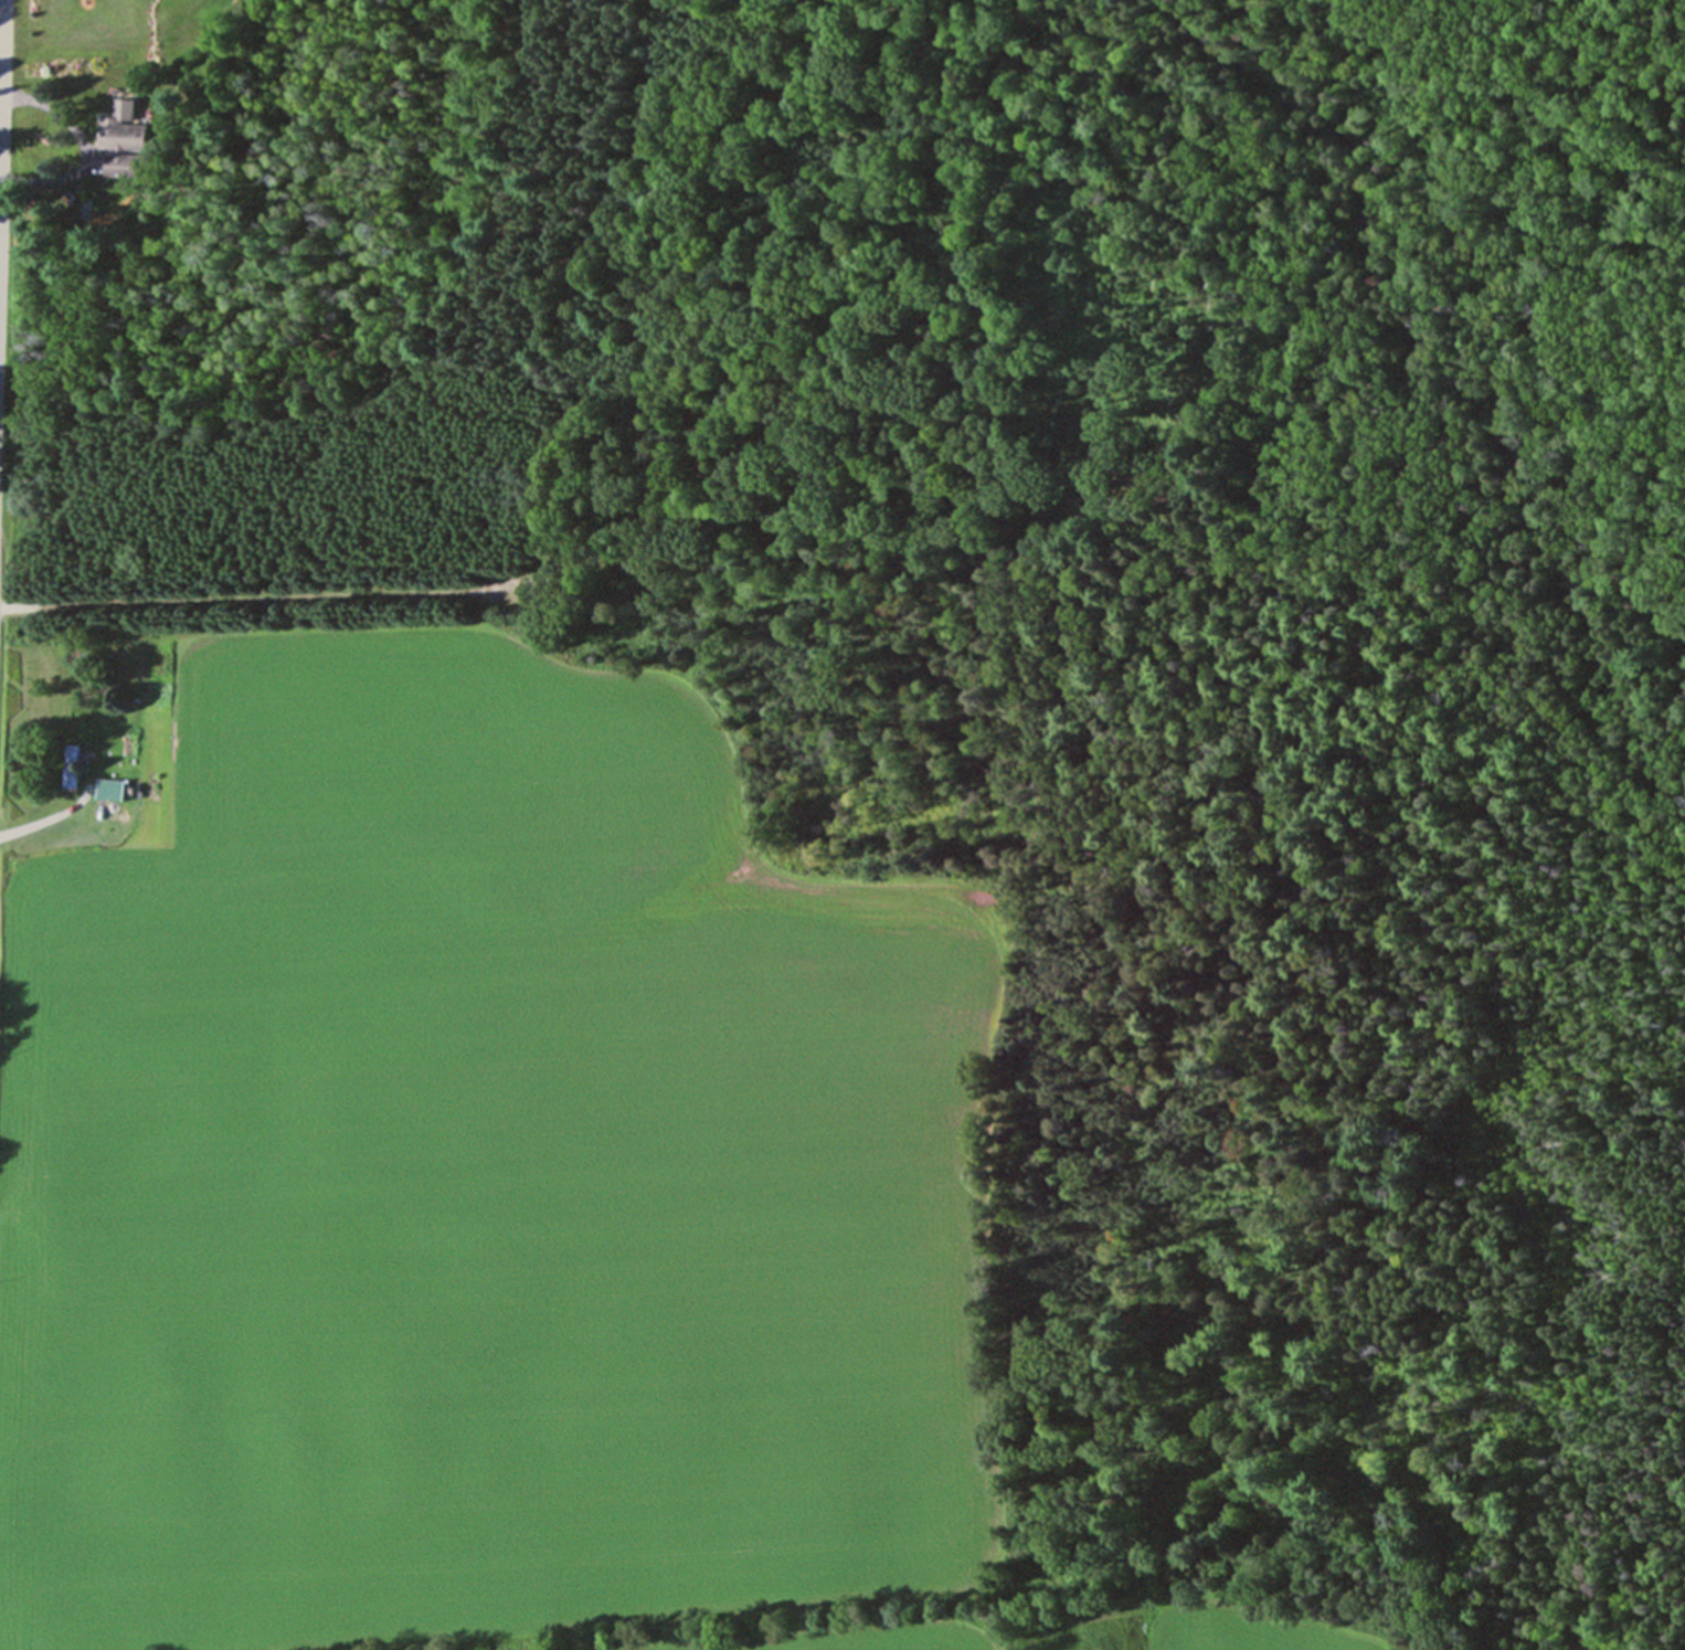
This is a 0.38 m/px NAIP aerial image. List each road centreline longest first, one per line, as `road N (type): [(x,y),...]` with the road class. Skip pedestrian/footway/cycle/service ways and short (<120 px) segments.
road 1 (residential): [(0,183),(4,0)]

